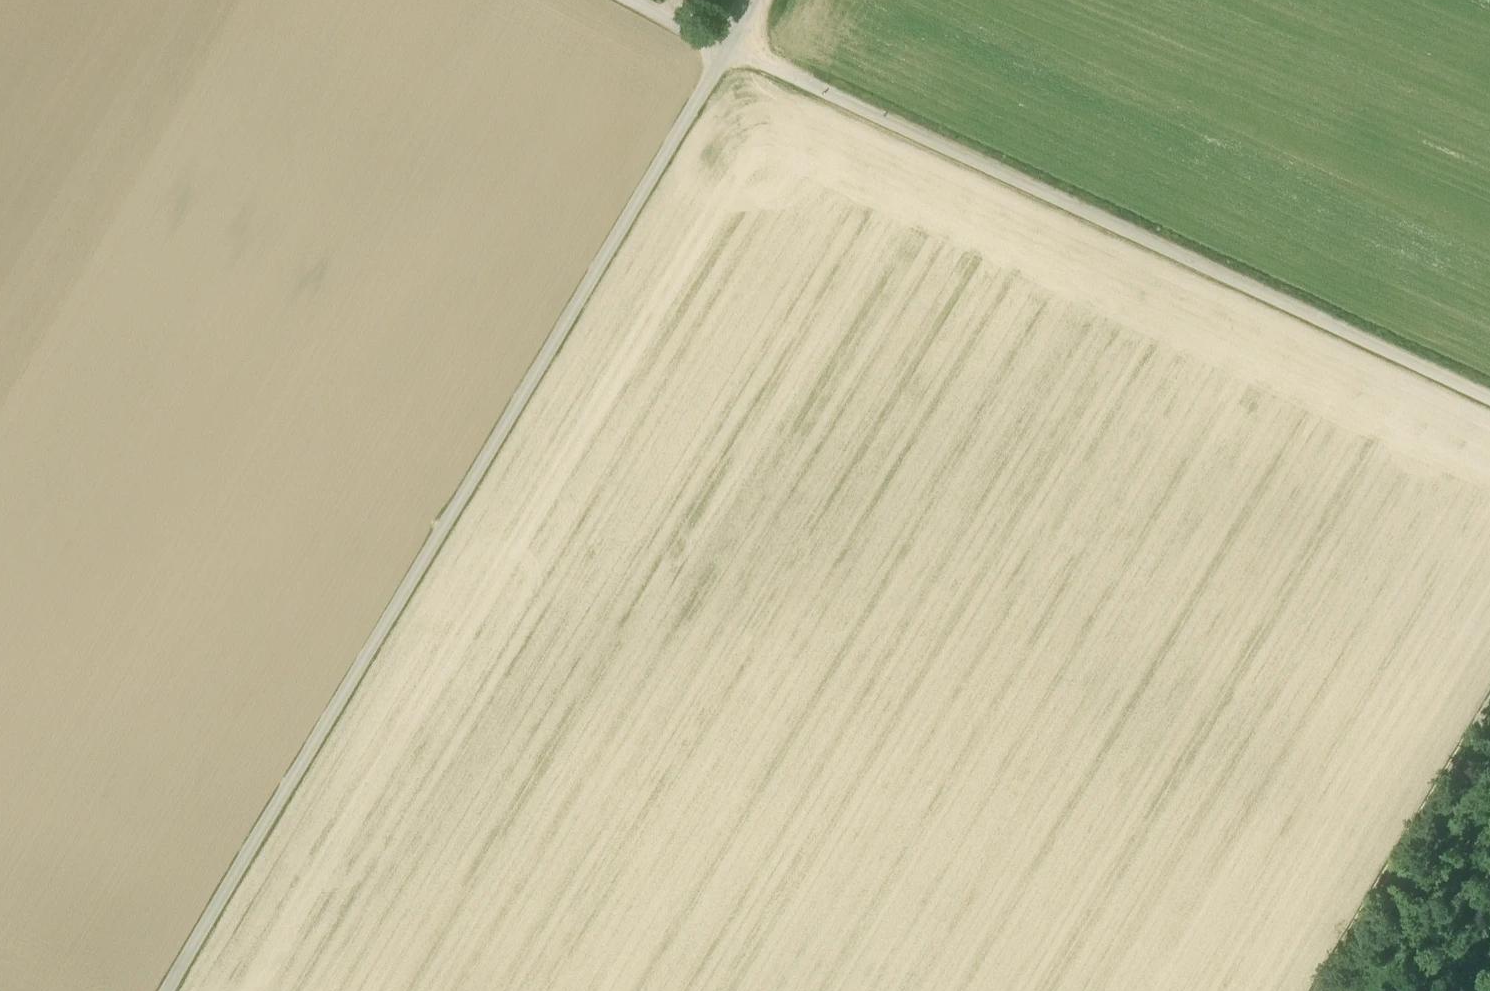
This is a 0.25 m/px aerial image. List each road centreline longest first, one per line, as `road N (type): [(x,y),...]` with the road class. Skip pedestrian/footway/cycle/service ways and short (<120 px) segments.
road 1 (unclassified): [(170,990),(756,0)]
road 2 (track): [(1489,398),(729,52)]
road 3 (track): [(1489,693),(1312,990)]

